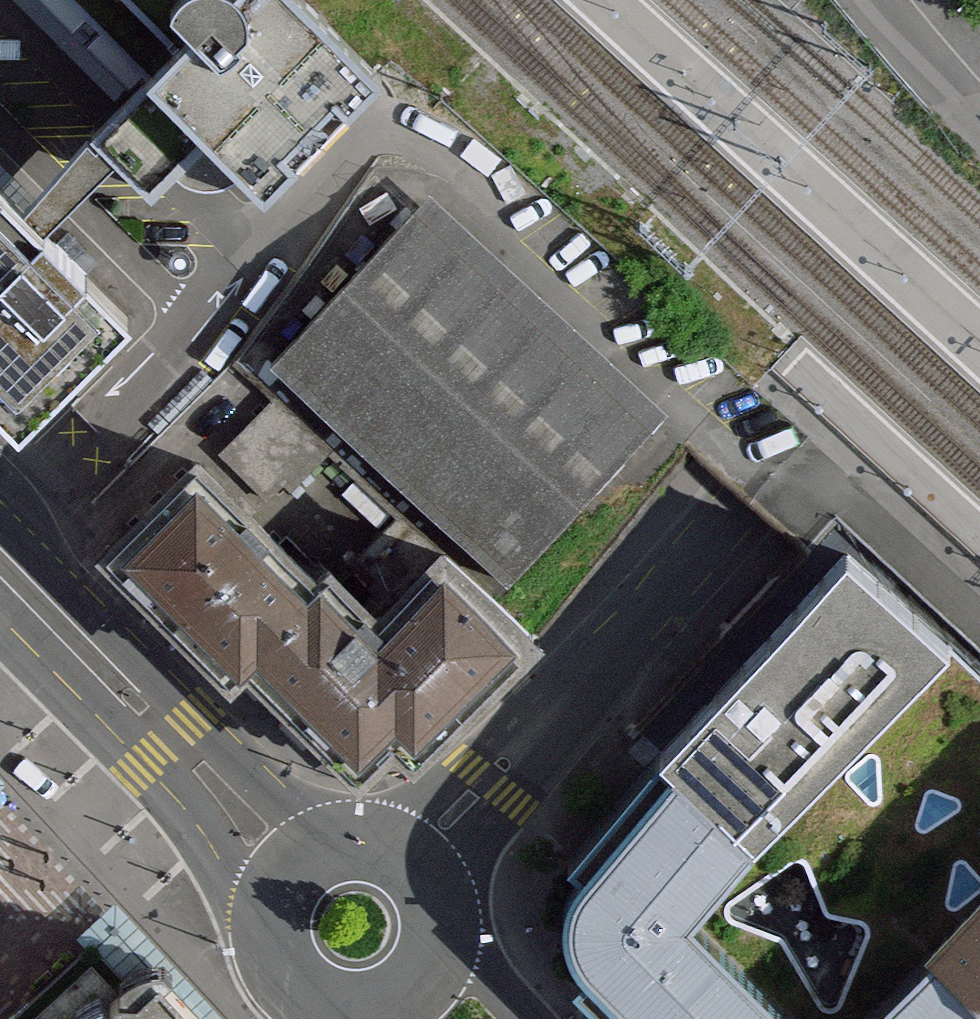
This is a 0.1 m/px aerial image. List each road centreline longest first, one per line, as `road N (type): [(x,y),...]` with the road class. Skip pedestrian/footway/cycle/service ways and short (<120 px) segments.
road 1 (tertiary): [(979,242),(754,522),(410,862)]
road 2 (primary): [(0,568),(298,867)]
road 3 (primary): [(298,867),(272,919),(277,957),(298,990),(351,1013)]
road 4 (residential): [(874,0),(979,123)]
road 5 (primary): [(351,1013),(410,994),(441,940)]
road 6 (primary): [(410,862),(353,844),(298,867)]

